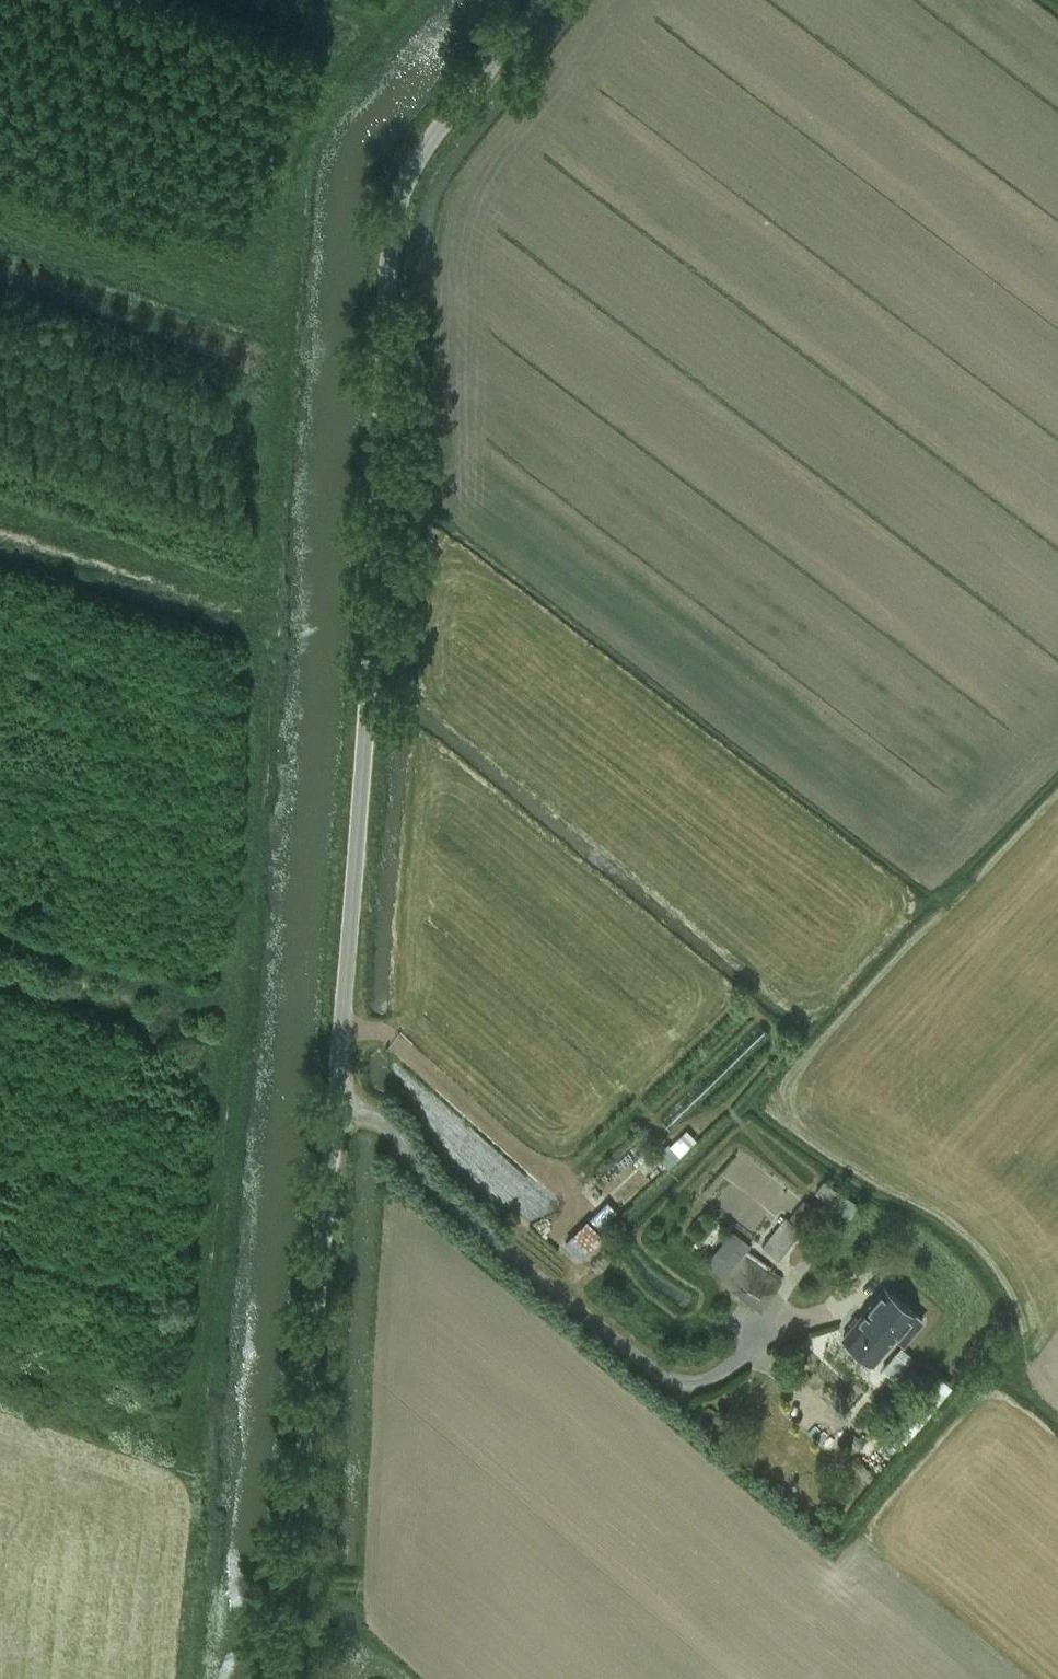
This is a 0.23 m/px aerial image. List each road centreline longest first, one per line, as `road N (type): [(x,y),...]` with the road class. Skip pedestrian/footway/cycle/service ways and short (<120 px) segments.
road 1 (unclassified): [(290,1678),(346,1045),(398,231),(421,160),(546,0)]

